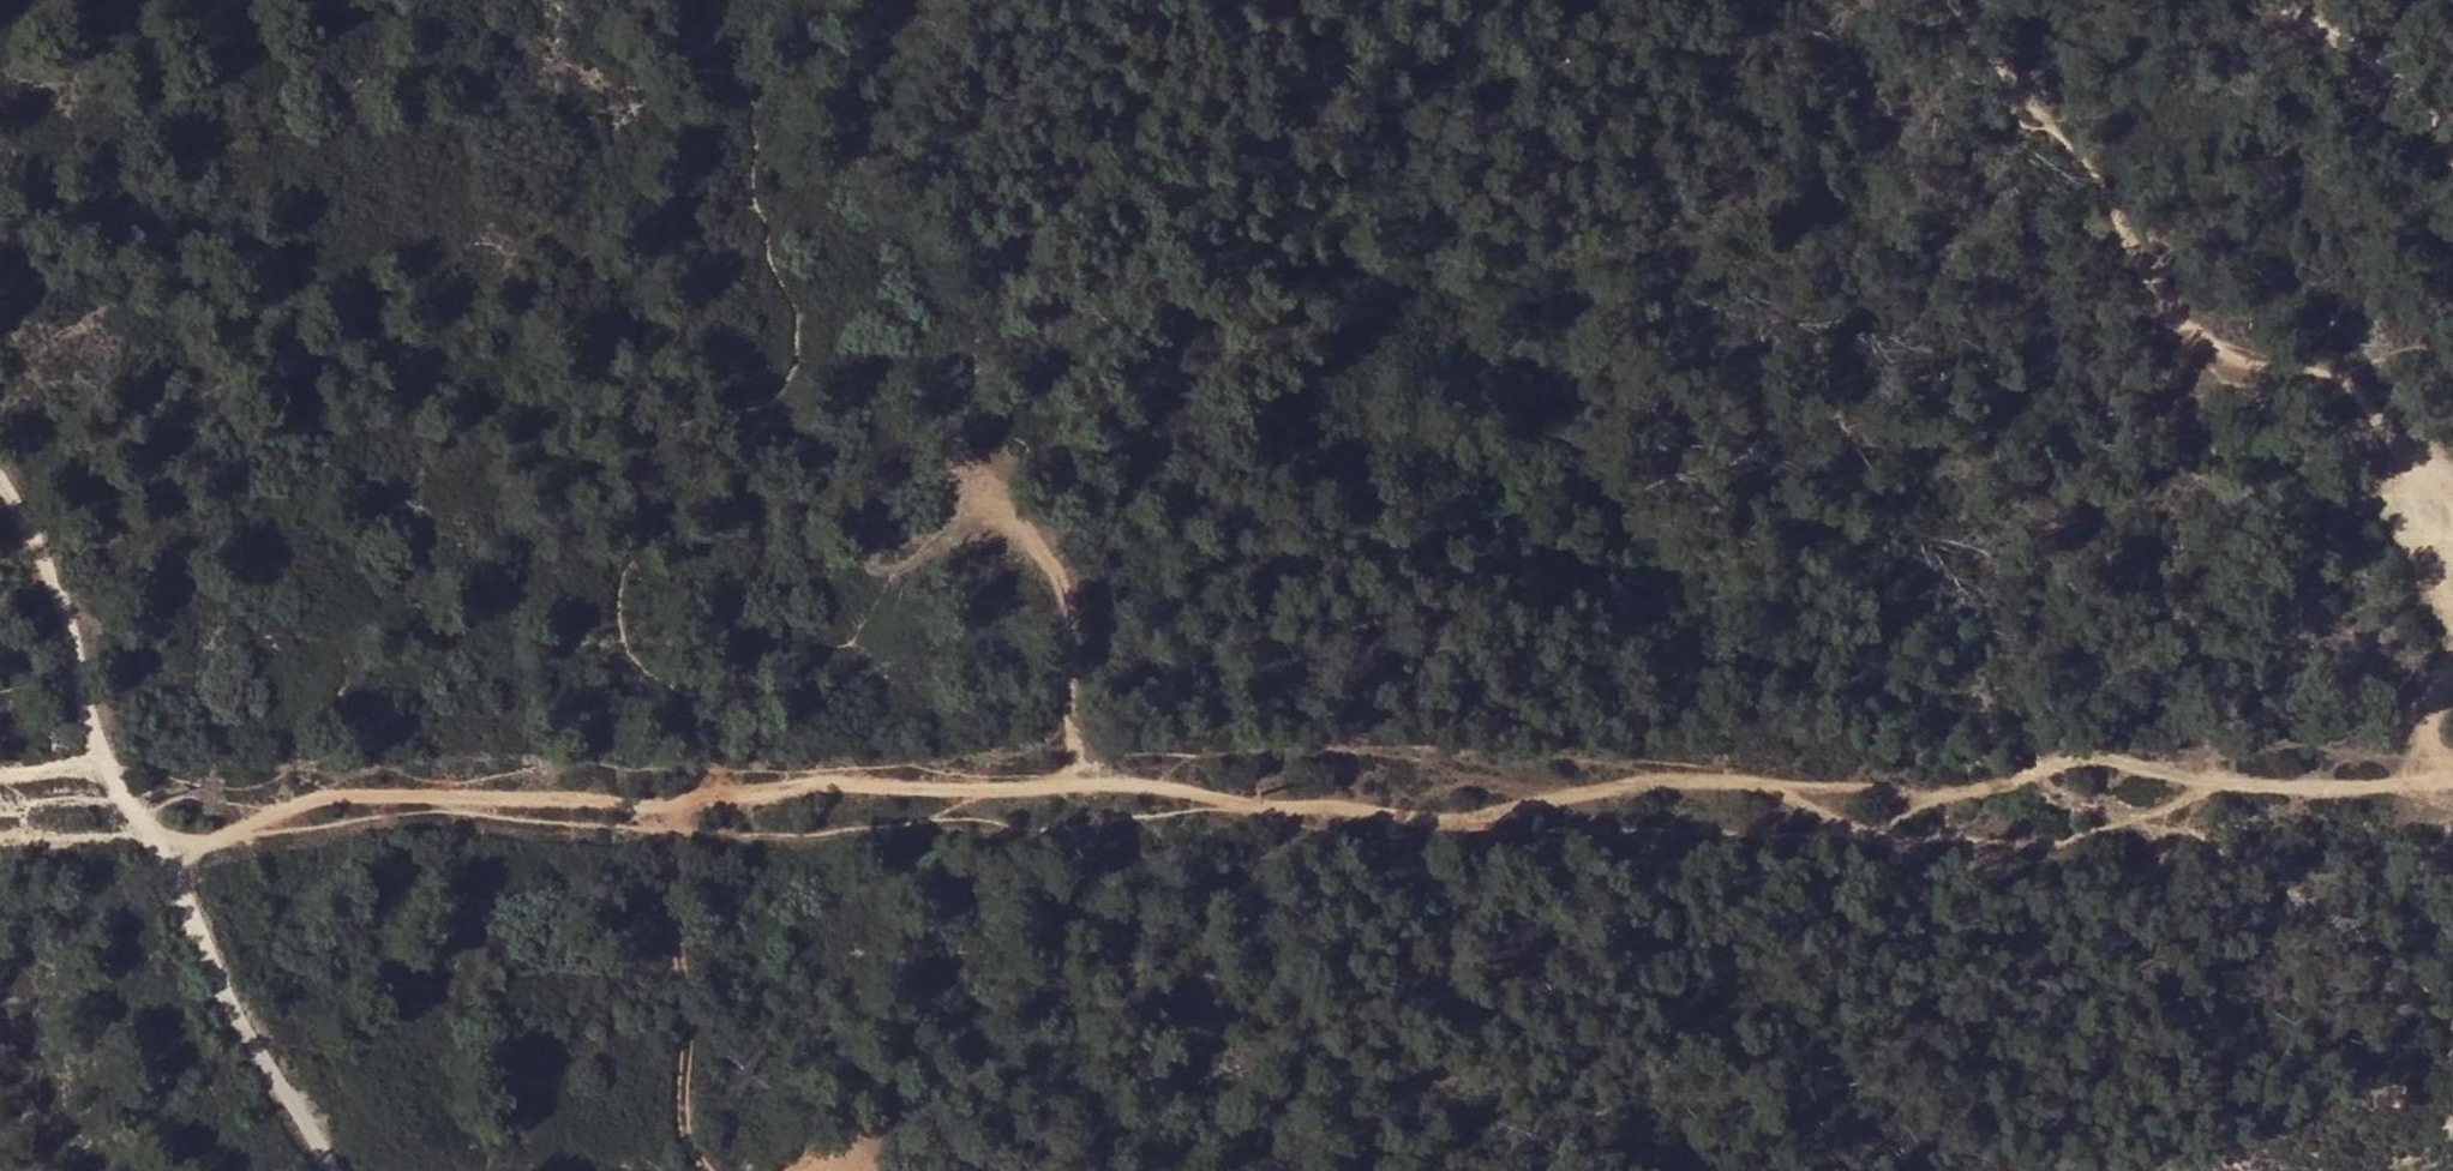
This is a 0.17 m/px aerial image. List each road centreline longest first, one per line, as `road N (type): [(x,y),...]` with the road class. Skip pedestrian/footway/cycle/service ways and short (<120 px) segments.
road 1 (track): [(0,821),(147,826),(199,846),(321,798),(640,811),(816,784),(1382,811),(1725,780),(1859,828),(2078,755),(2452,774)]
road 2 (track): [(339,1170),(281,1084),(147,826)]
road 3 (track): [(0,465),(39,524),(95,740),(147,826)]
road 4 (track): [(2296,0),(2400,78),(2452,146)]

